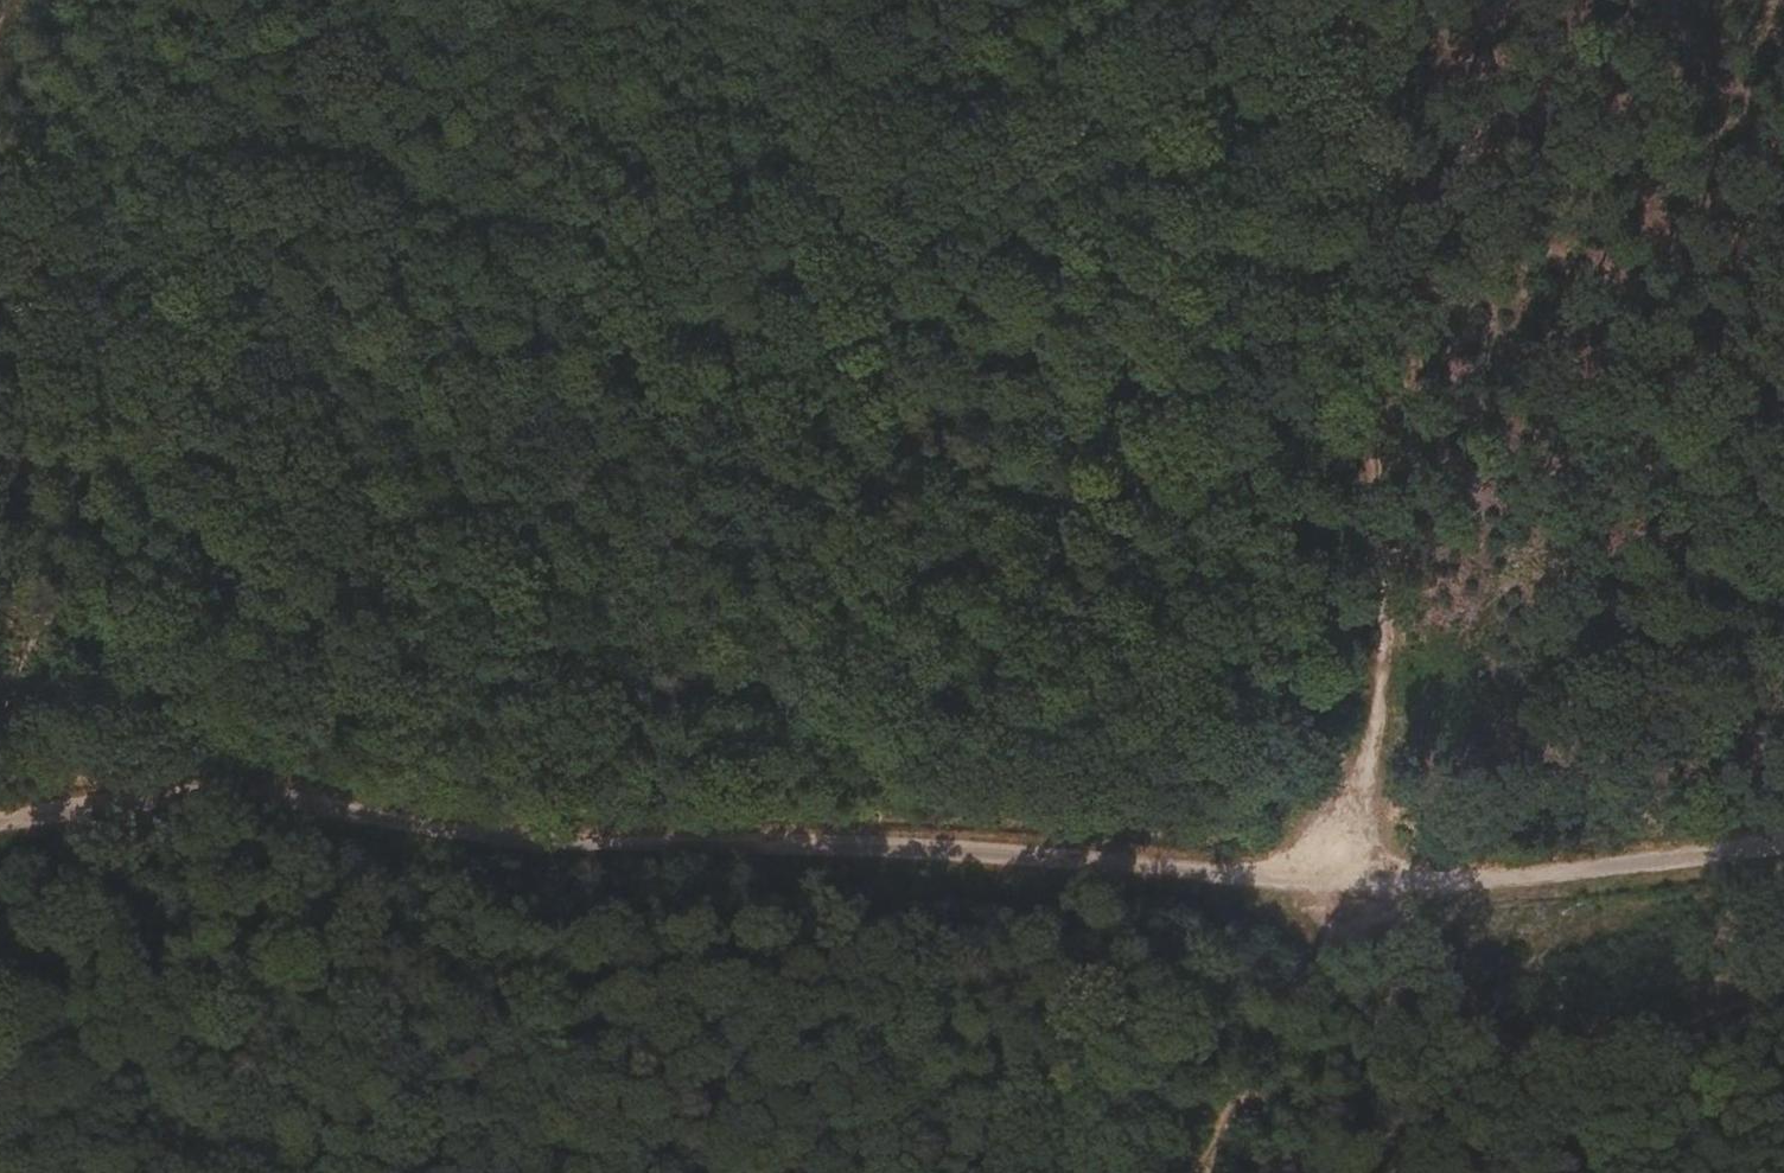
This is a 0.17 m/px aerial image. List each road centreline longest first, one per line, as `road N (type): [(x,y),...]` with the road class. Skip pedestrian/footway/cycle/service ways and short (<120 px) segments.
road 1 (track): [(1367,788),(1390,648),(1340,0)]
road 2 (track): [(1205,1172),(1366,876)]

